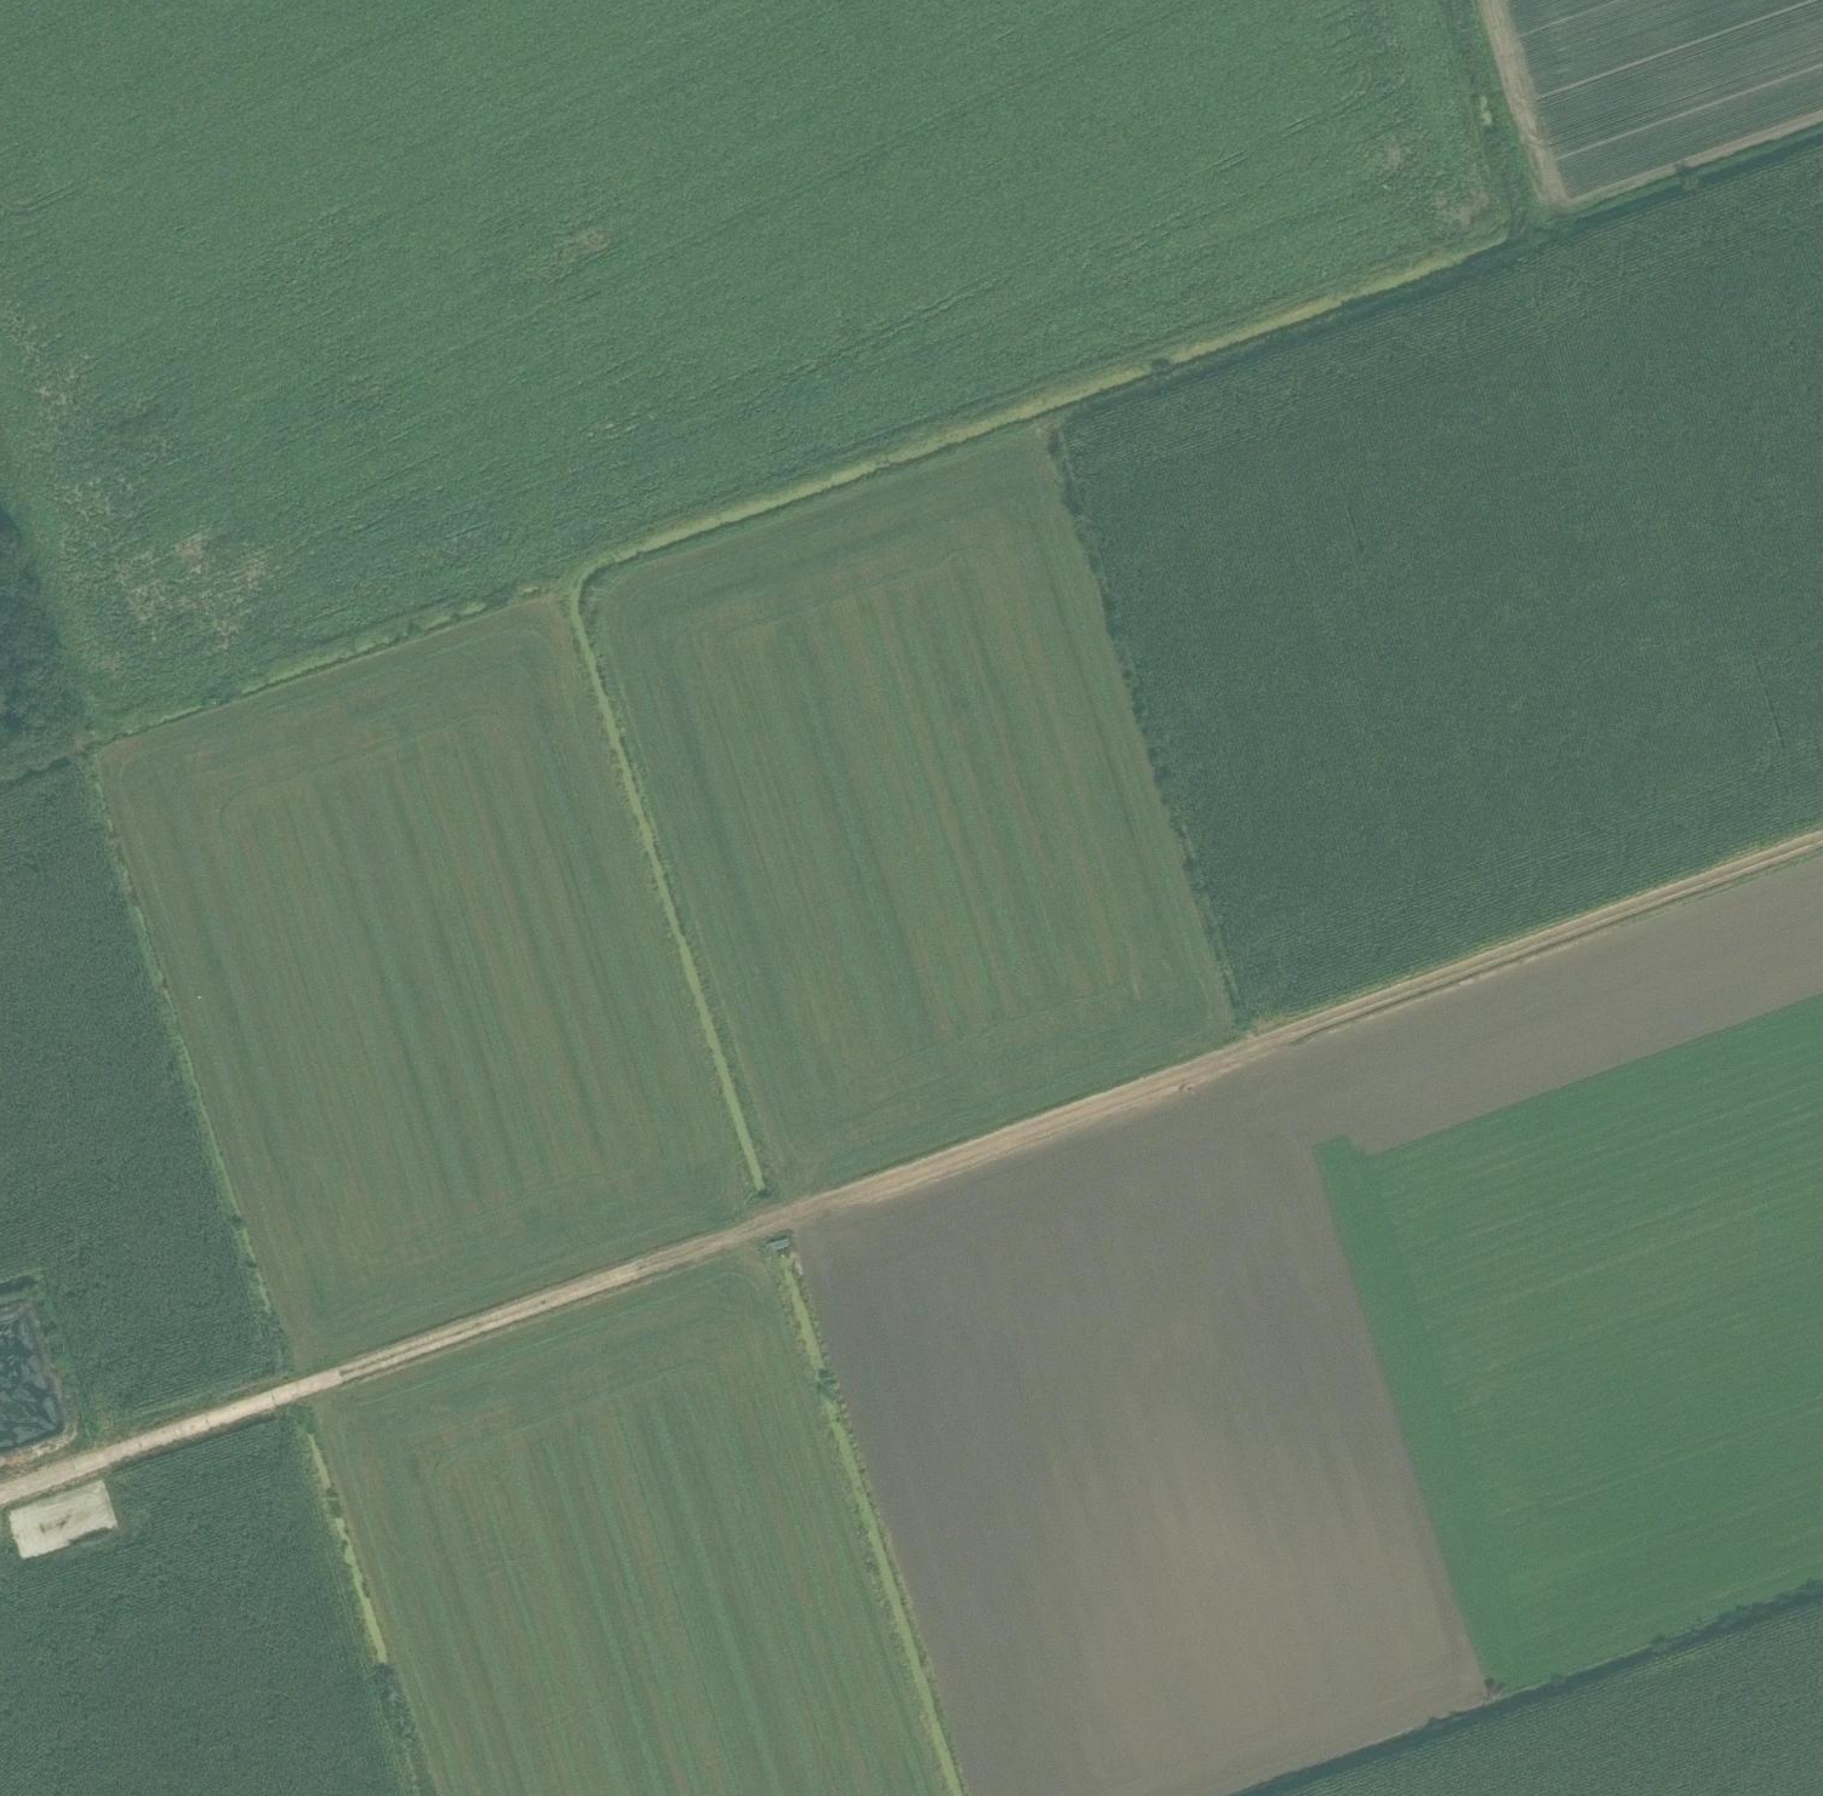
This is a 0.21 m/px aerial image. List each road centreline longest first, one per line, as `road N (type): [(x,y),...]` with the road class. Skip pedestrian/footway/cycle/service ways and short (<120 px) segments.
road 1 (track): [(1822,846),(0,1500)]

